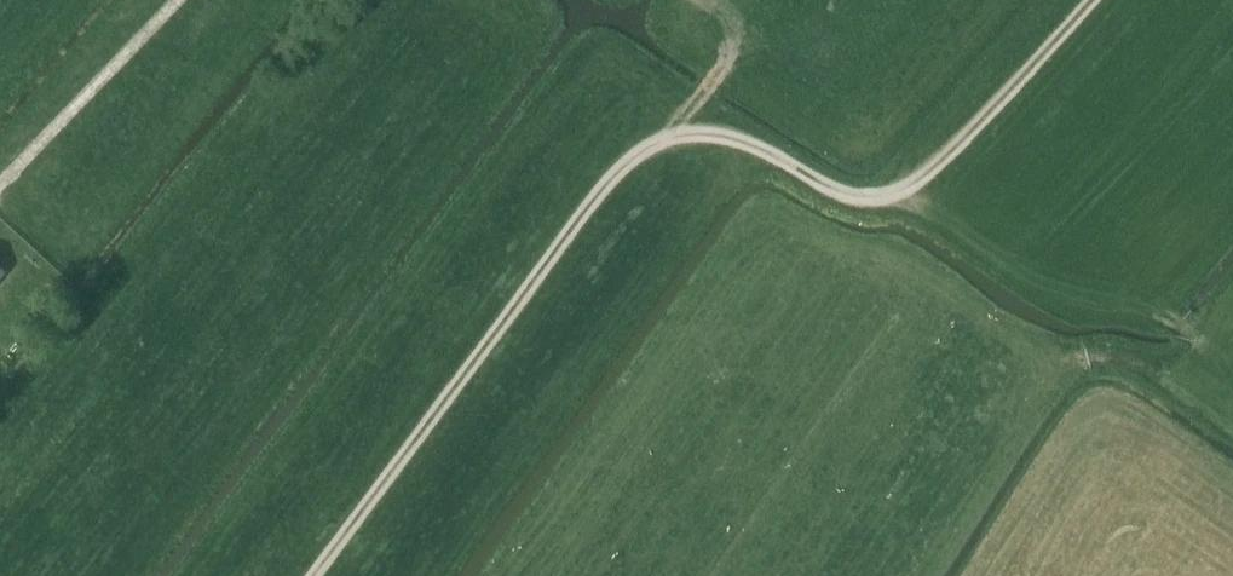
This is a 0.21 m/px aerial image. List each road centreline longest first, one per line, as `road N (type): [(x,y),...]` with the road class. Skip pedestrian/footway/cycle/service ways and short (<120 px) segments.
road 1 (track): [(315,575),(632,159),(665,140),(715,134),(837,191),(893,193),(944,162),(1087,0)]
road 2 (track): [(0,188),(180,0)]
road 3 (track): [(701,0),(737,44),(730,65),(665,140)]

